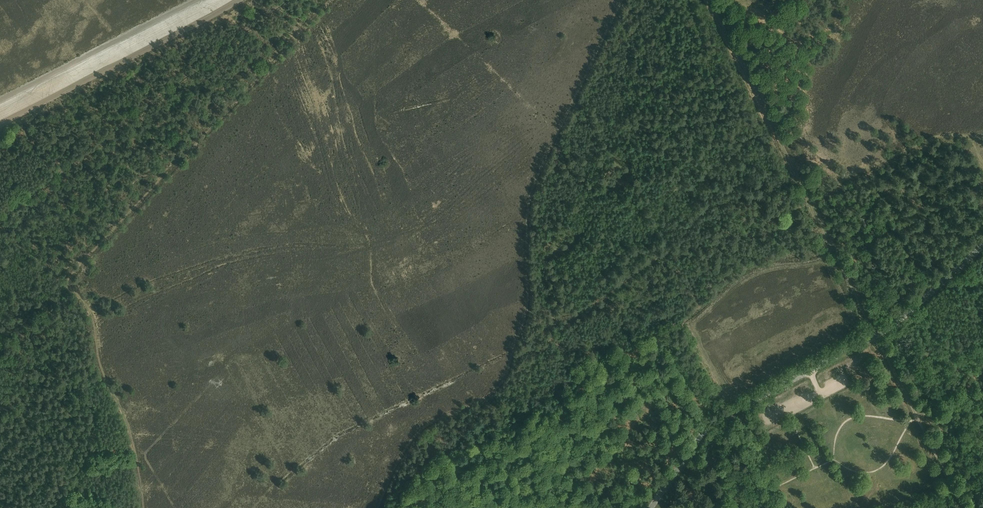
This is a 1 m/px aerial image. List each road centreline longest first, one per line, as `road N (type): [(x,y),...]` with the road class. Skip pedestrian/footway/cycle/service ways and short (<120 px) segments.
road 1 (track): [(811,204),(782,210),(720,204),(680,245),(579,312),(527,311),(530,195),(621,0)]
road 2 (track): [(0,347),(327,0)]
road 3 (track): [(710,0),(916,417)]
road 4 (tertiary): [(651,507),(713,424),(889,328),(982,246)]
road 5 (track): [(527,311),(505,378),(478,402),(420,430),(378,507)]
road 6 (track): [(143,507),(127,421),(99,362),(92,316),(64,281)]
road 7 (track): [(916,417),(872,472),(833,459),(742,507)]
road 8 (track): [(982,163),(969,137),(942,135),(842,179),(811,204)]

